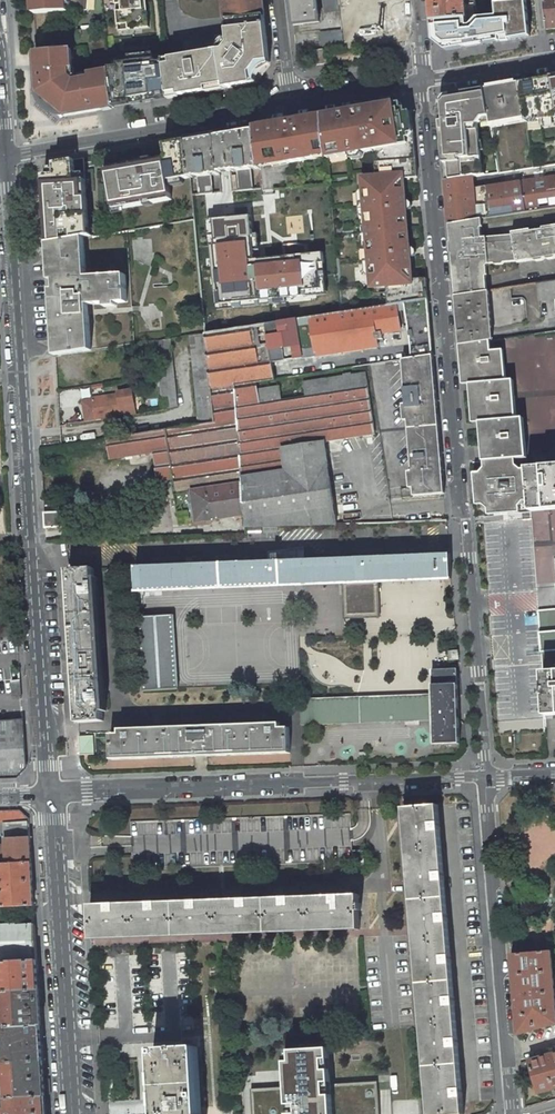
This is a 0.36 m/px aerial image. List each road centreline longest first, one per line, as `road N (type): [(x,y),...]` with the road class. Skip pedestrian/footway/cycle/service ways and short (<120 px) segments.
road 1 (residential): [(482,779),(423,80)]
road 2 (tertiary): [(7,157),(50,795)]
road 3 (residential): [(482,779),(50,795)]
road 4 (residential): [(509,1113),(482,779)]
road 5 (tertiary): [(50,795),(72,1113)]
road 6 (tertiary): [(292,103),(7,157)]
road 7 (tertiary): [(423,80),(292,103)]
road 8 (tertiary): [(546,62),(423,80)]

